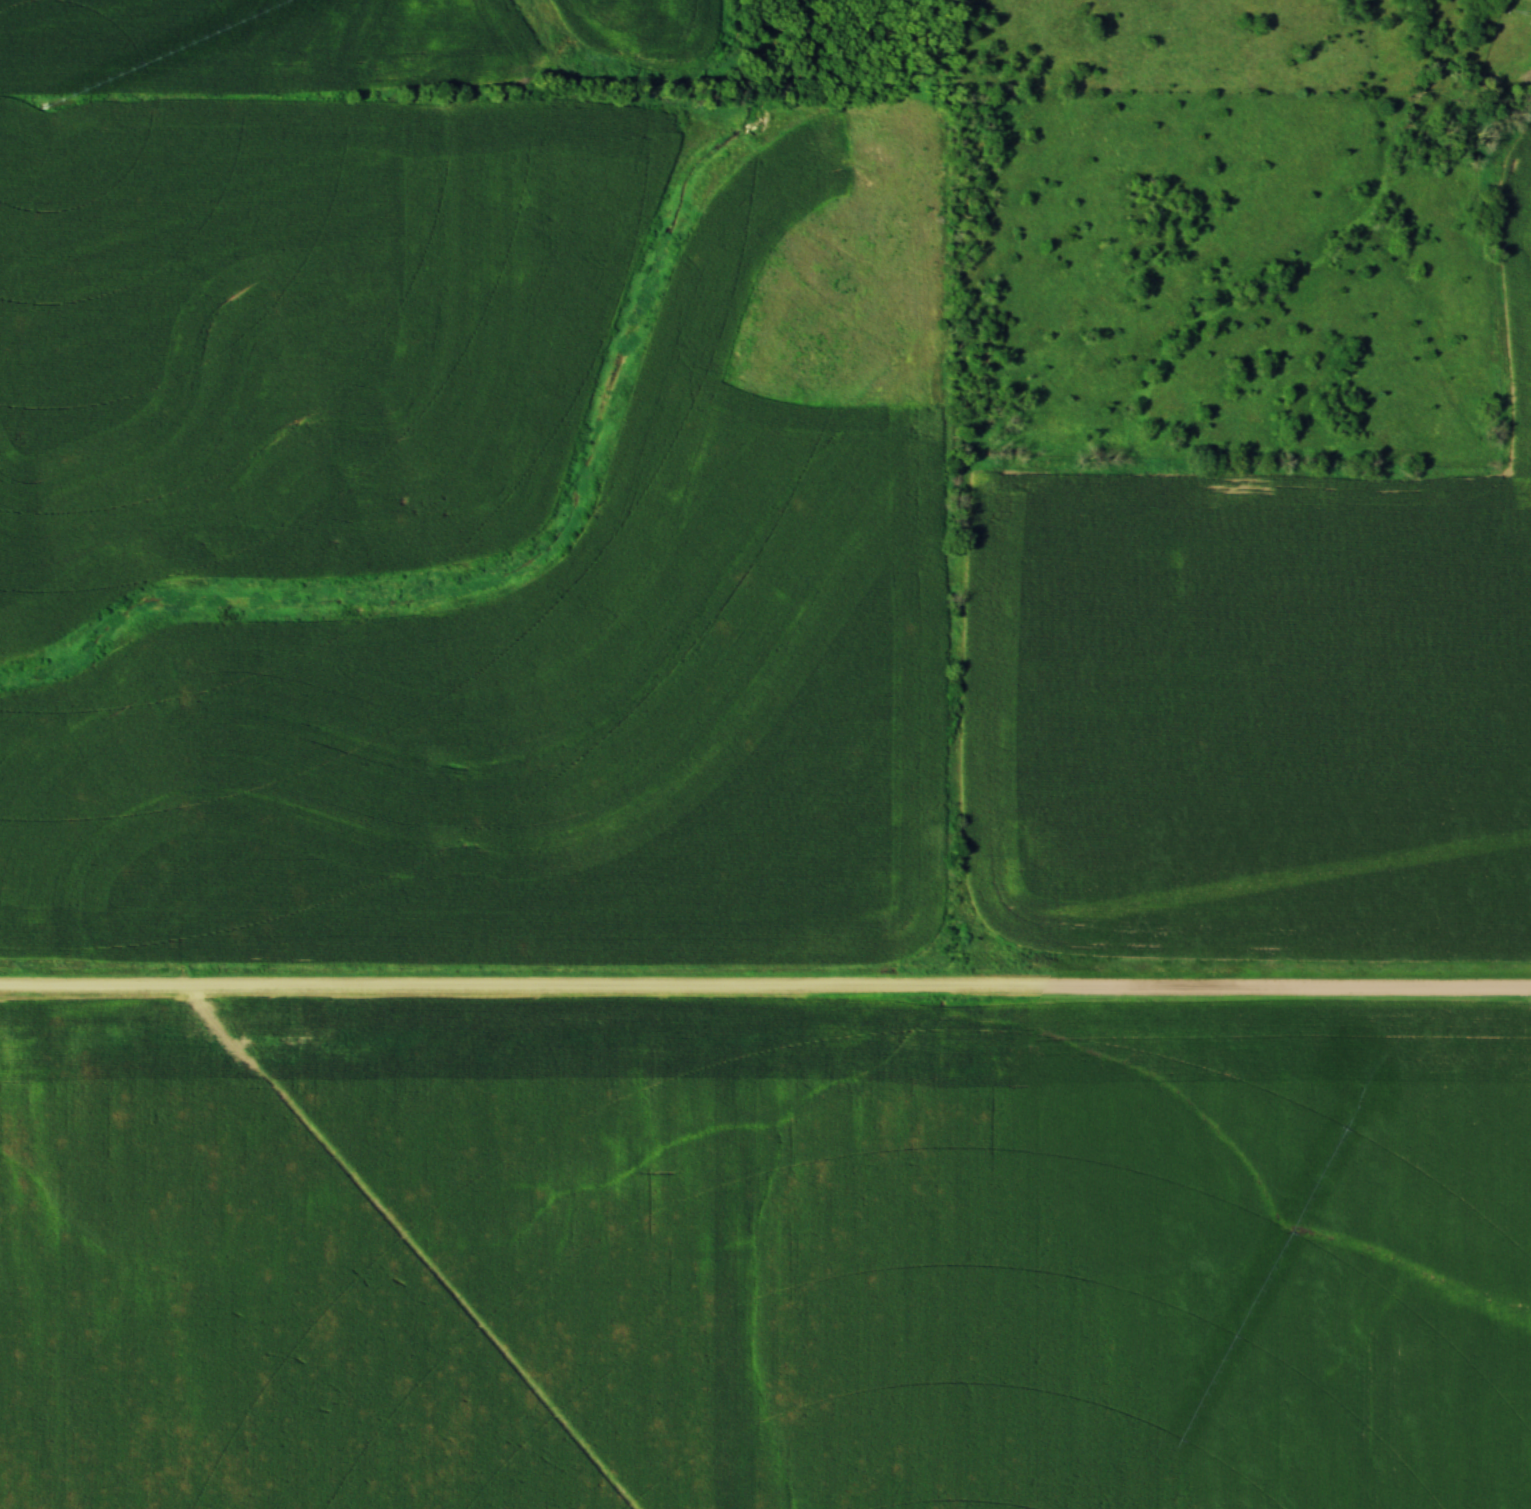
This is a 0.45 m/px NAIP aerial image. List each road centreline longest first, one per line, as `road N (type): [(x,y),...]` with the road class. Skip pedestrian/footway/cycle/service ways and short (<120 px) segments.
road 1 (residential): [(1530,987),(0,984)]

